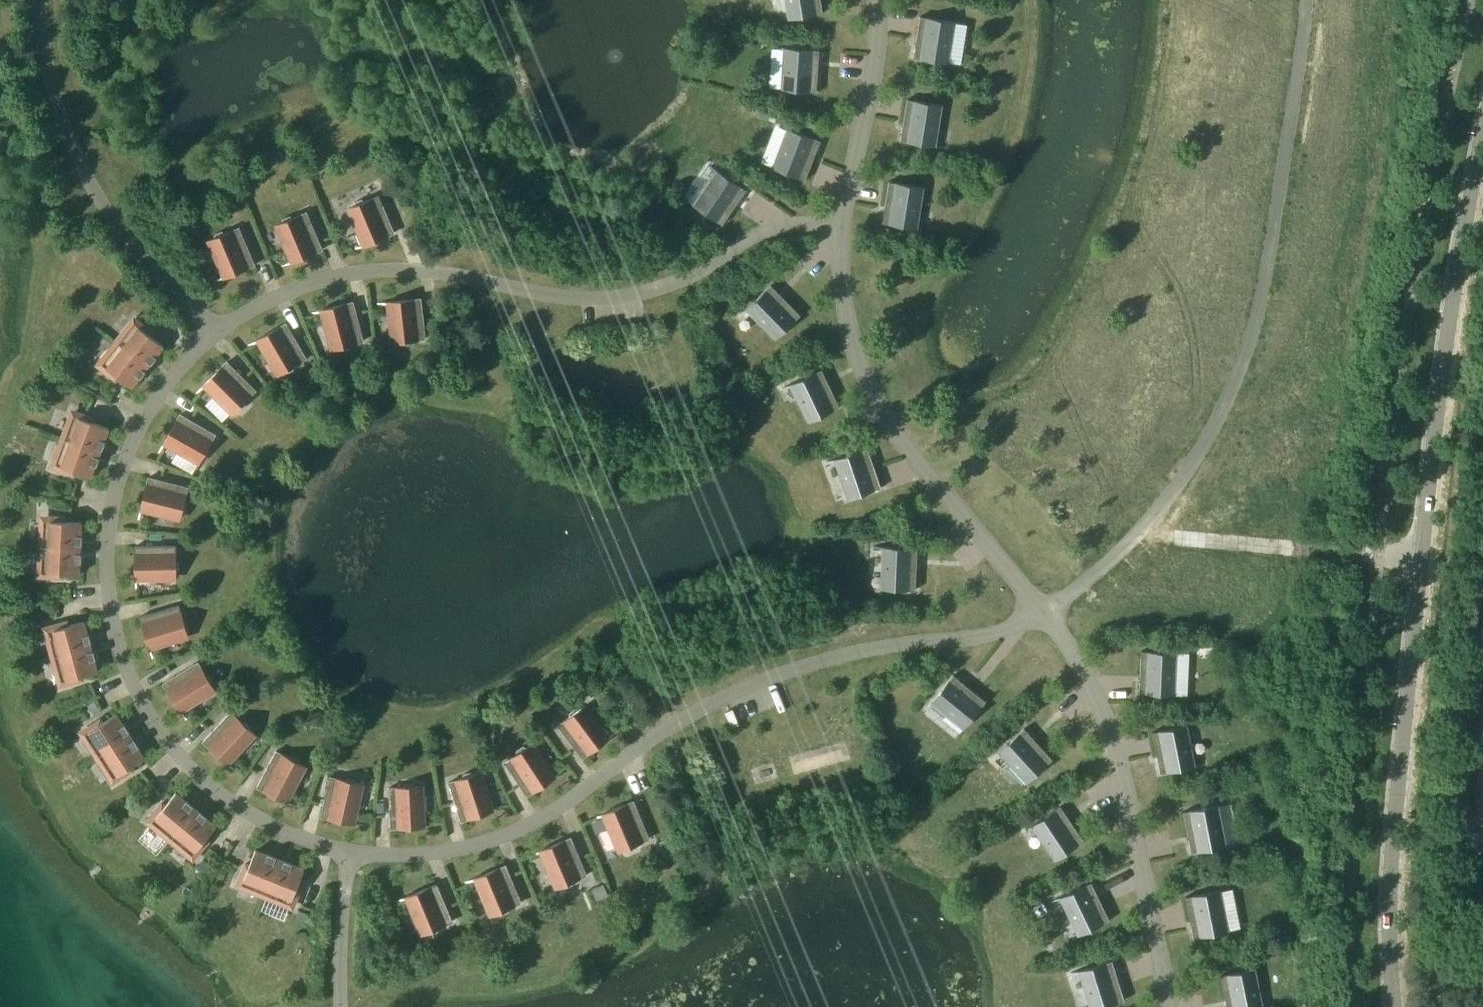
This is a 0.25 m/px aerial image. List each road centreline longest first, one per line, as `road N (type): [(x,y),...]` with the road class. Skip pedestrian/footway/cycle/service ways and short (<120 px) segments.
road 1 (tertiary): [(1409,1006),(1406,887),(1450,388),(1482,165)]
road 2 (residential): [(350,853),(411,858),(483,849),(547,815),(697,711),(792,673),(1009,634),(1038,616)]
road 3 (residential): [(1038,616),(1136,523),(1201,446),(1266,285),(1304,83),(1307,0)]
road 4 (residential): [(350,853),(255,821),(208,788),(139,702),(121,651),(110,524),(126,468),(150,419),(211,338)]
road 5 (residential): [(211,338),(301,286),(384,271),(592,303),(662,290),(803,226),(837,232)]
road 6 (residential): [(1038,616),(891,434),(846,303),(837,232)]
road 7 (residential): [(1168,1006),(1118,763),(1082,678),(1038,616)]
road 8 (residential): [(211,338),(138,259),(73,153),(51,60),(47,0)]
road 9 (residential): [(837,232),(877,73),(880,0)]
road 10 (residential): [(345,1006),(350,853)]

